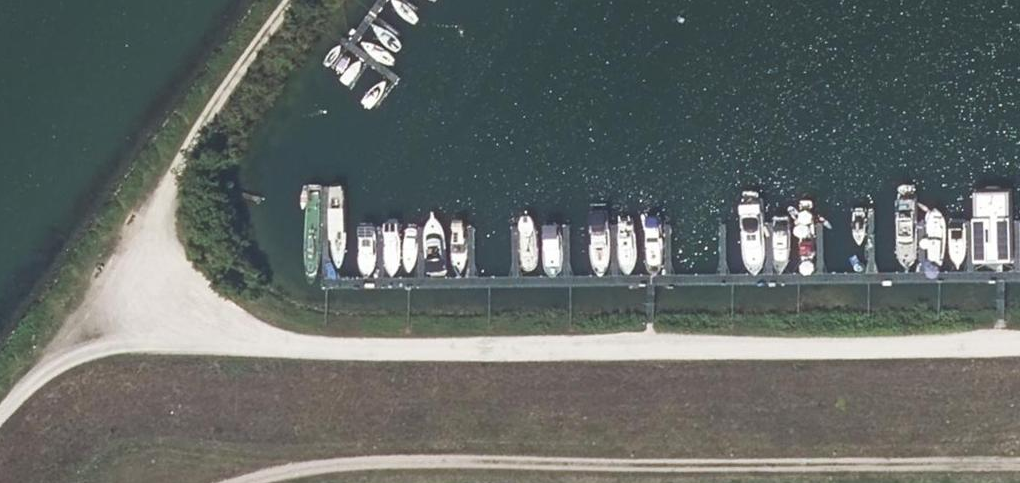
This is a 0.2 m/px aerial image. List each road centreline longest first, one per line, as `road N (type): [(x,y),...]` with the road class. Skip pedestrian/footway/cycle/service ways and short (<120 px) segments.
road 1 (track): [(1019,346),(346,352),(153,339),(91,347),(35,374),(0,422)]
road 2 (track): [(1019,475),(244,482)]
road 3 (track): [(153,339),(173,188),(296,0)]

